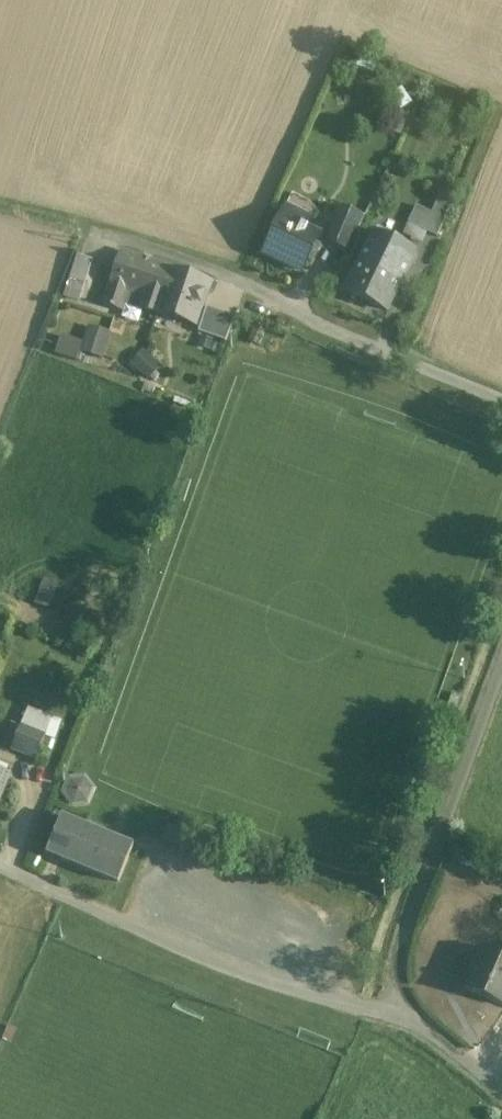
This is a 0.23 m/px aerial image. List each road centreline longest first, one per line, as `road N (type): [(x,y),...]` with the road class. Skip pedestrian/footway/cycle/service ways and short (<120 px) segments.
road 1 (track): [(501,680),(400,966),(402,1012),(342,1013),(0,865)]
road 2 (residential): [(501,400),(190,258),(87,229)]
road 3 (residential): [(402,1012),(501,1091)]

